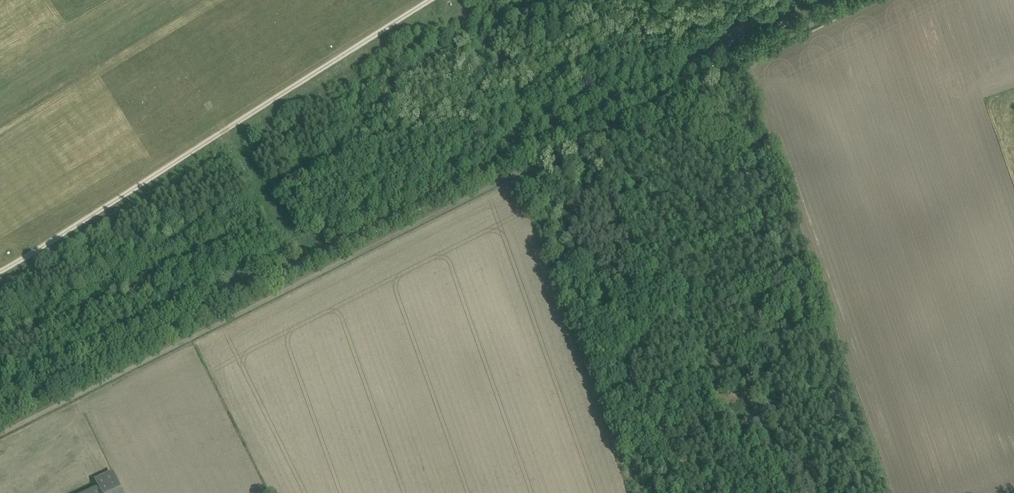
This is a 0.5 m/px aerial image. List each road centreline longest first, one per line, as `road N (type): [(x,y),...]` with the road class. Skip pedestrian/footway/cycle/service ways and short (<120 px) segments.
road 1 (track): [(432,0),(0,272)]
road 2 (track): [(236,125),(308,262)]

